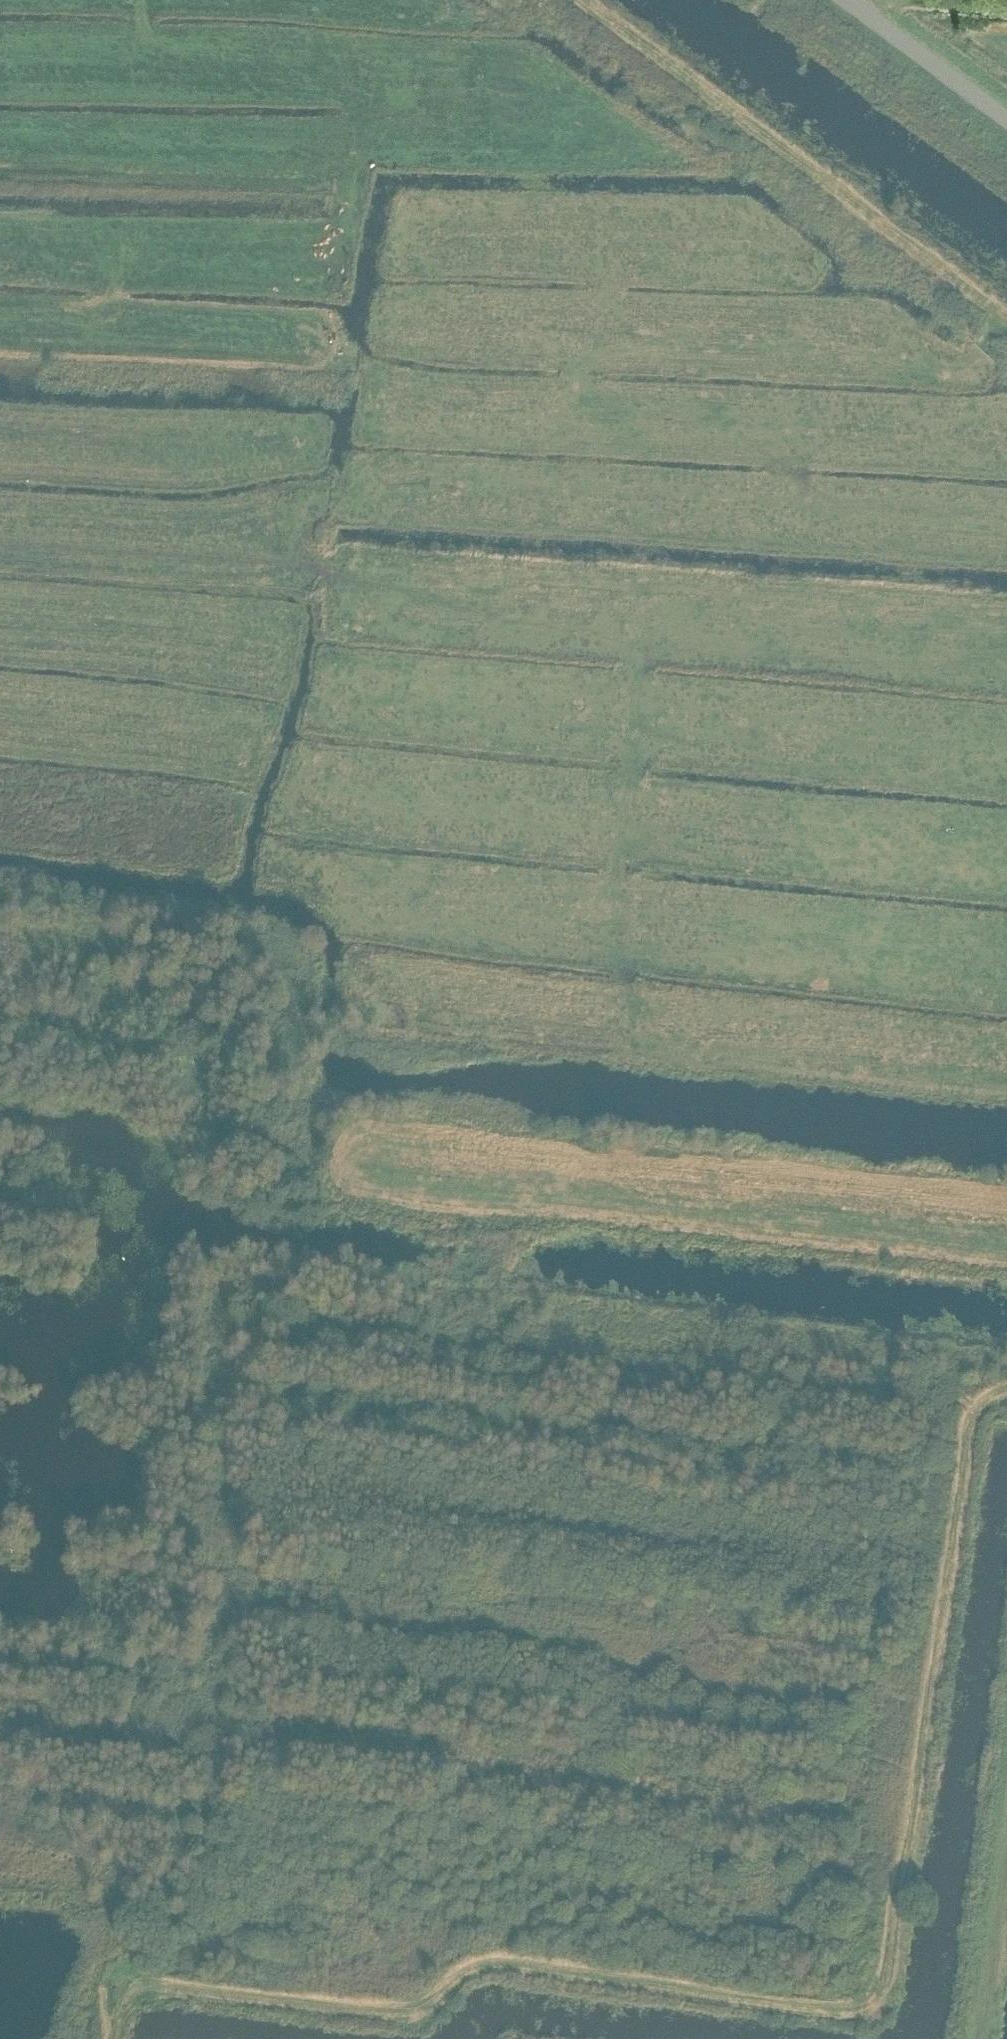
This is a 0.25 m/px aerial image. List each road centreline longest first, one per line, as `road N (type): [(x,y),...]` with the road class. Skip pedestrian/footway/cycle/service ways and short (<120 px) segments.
road 1 (track): [(112,2038),(130,2000),(160,1987),(405,2019),(484,1967),(872,2020),(894,1953),(979,1428),(992,1407),(1006,1404)]
road 2 (track): [(1006,321),(577,0)]
road 3 (tertiary): [(1006,124),(839,0)]

